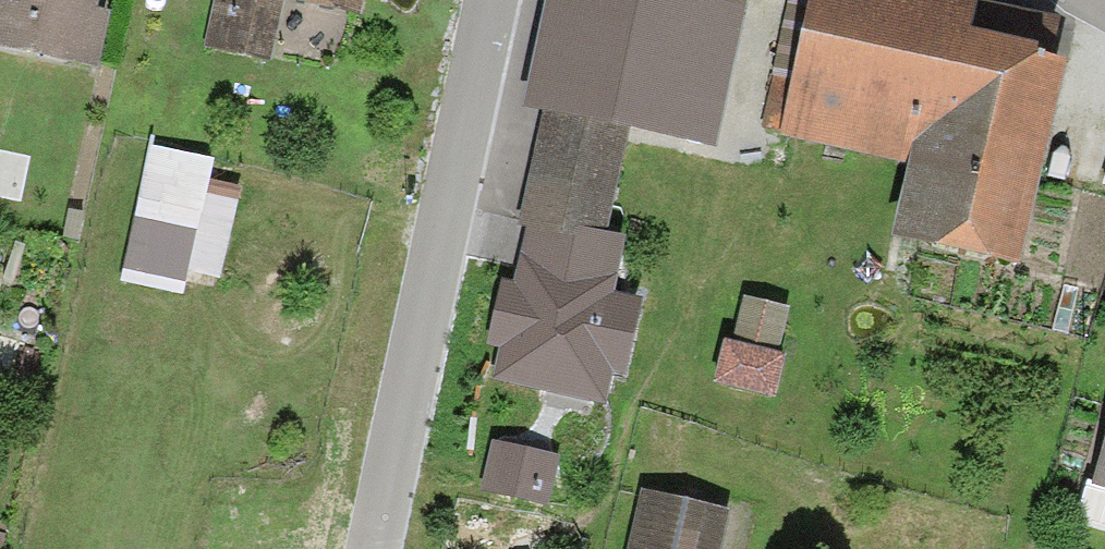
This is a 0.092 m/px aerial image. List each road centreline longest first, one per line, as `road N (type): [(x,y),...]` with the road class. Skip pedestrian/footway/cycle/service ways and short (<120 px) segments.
road 1 (residential): [(379,548),(493,0)]

